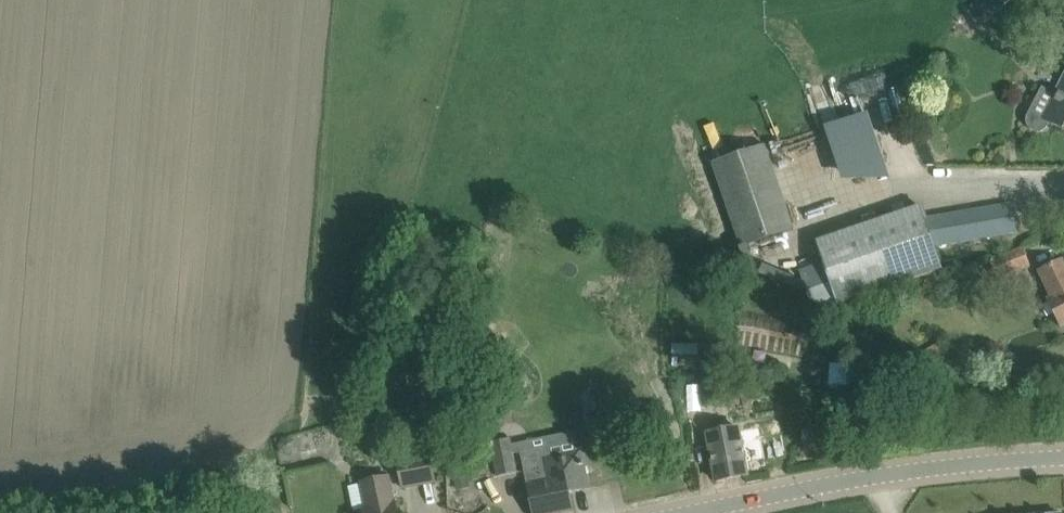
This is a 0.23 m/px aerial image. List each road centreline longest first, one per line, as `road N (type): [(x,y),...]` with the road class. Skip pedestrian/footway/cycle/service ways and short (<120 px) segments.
road 1 (tertiary): [(685,512),(979,461),(1063,457)]

